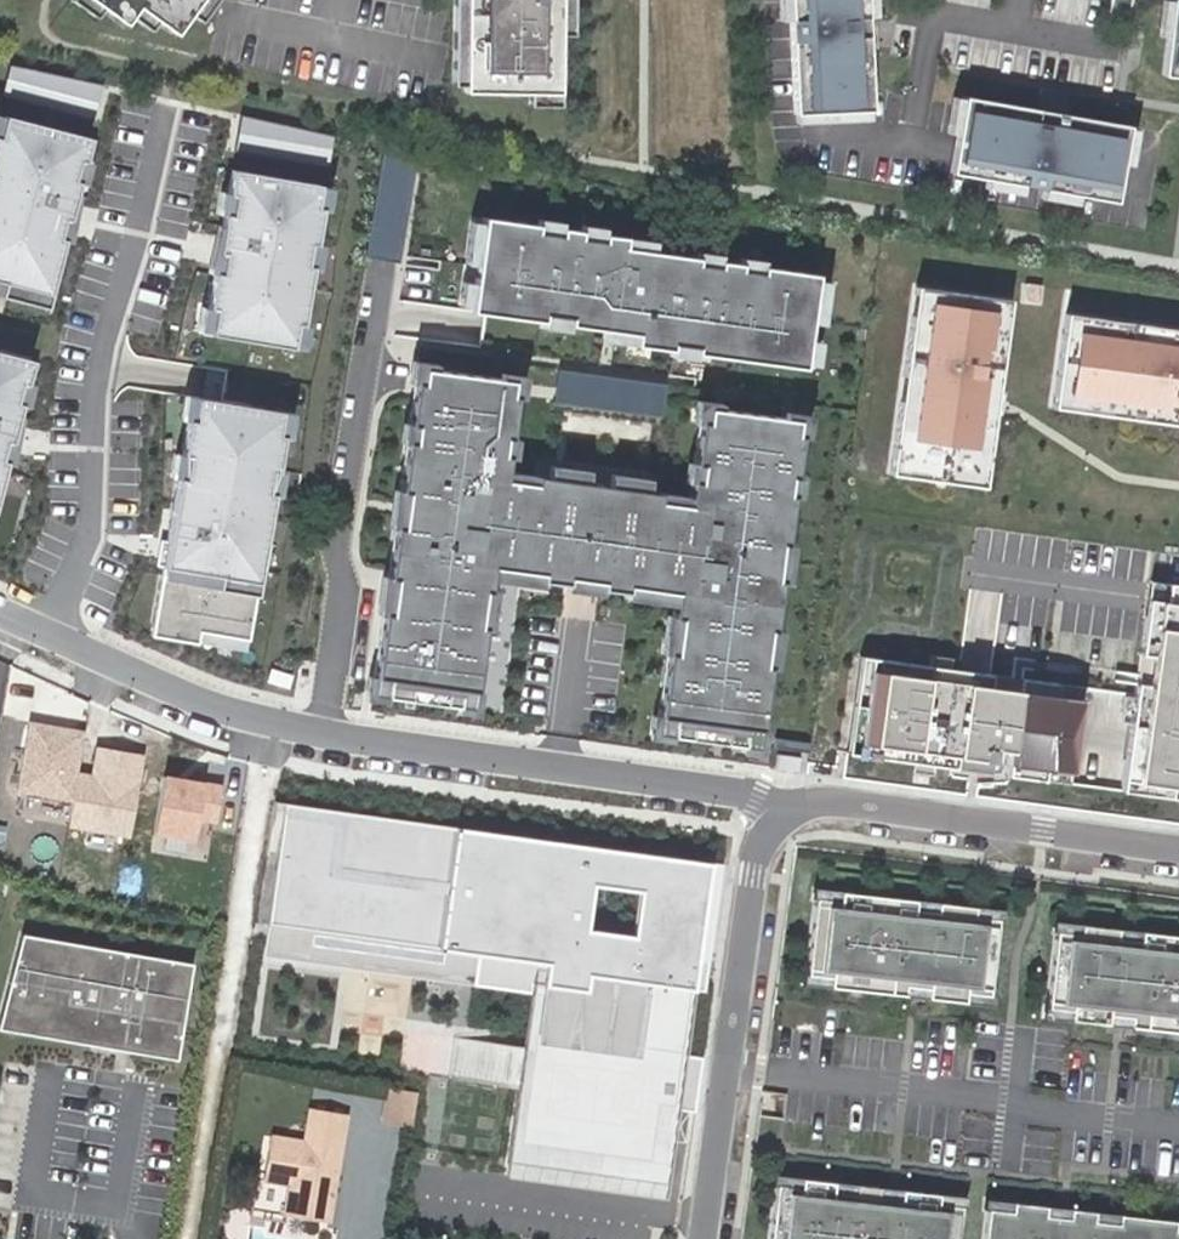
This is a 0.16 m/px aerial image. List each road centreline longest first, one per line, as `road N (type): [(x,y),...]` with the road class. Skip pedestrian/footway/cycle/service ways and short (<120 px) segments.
road 1 (residential): [(824,802),(284,727),(0,610)]
road 2 (unclassified): [(702,1238),(757,845),(781,817),(824,802)]
road 3 (residential): [(1178,850),(824,802)]

